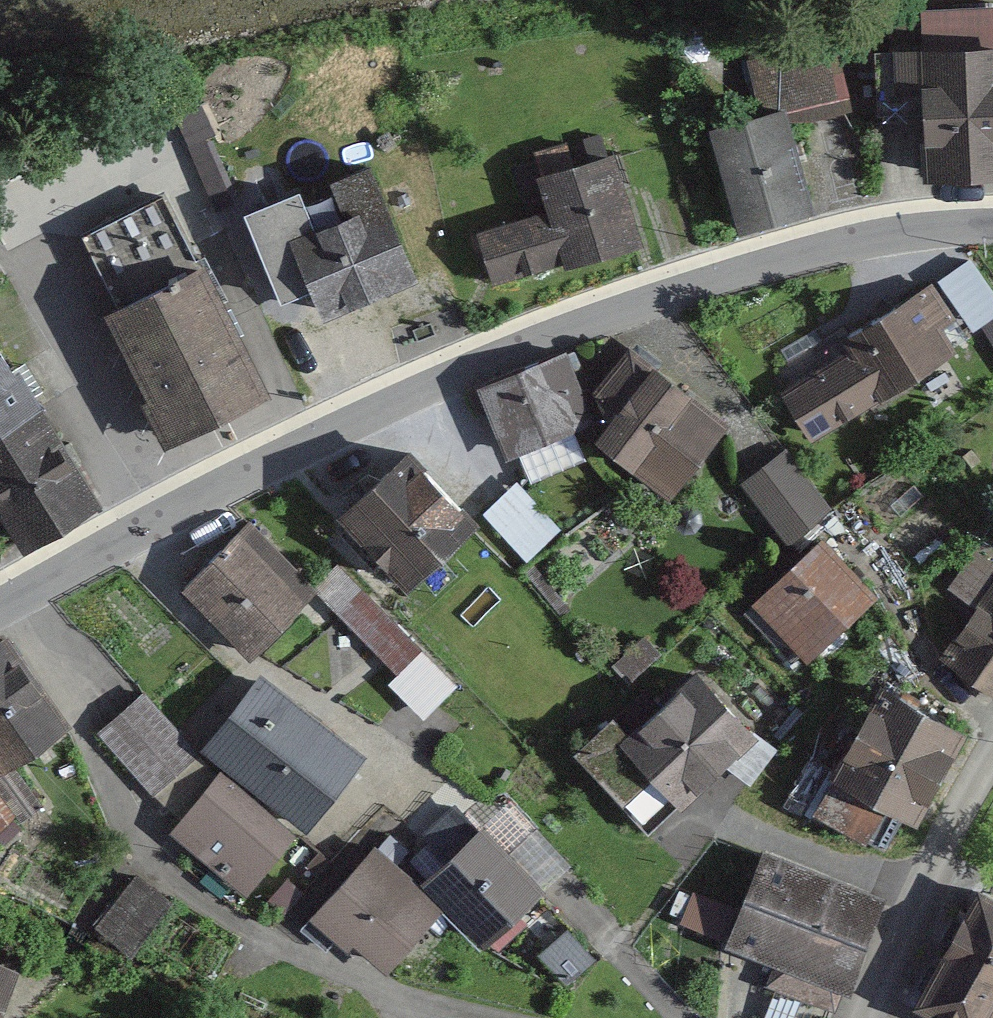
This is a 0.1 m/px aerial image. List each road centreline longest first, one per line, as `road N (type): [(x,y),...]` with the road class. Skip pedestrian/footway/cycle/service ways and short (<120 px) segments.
road 1 (unclassified): [(992,221),(926,221),(806,242),(610,305),(401,385),(8,593)]
road 2 (residential): [(129,841),(199,901),(332,966),(395,995),(489,1017)]
road 3 (residential): [(992,758),(859,1017)]
road 4 (residential): [(129,841),(60,685),(8,593)]

